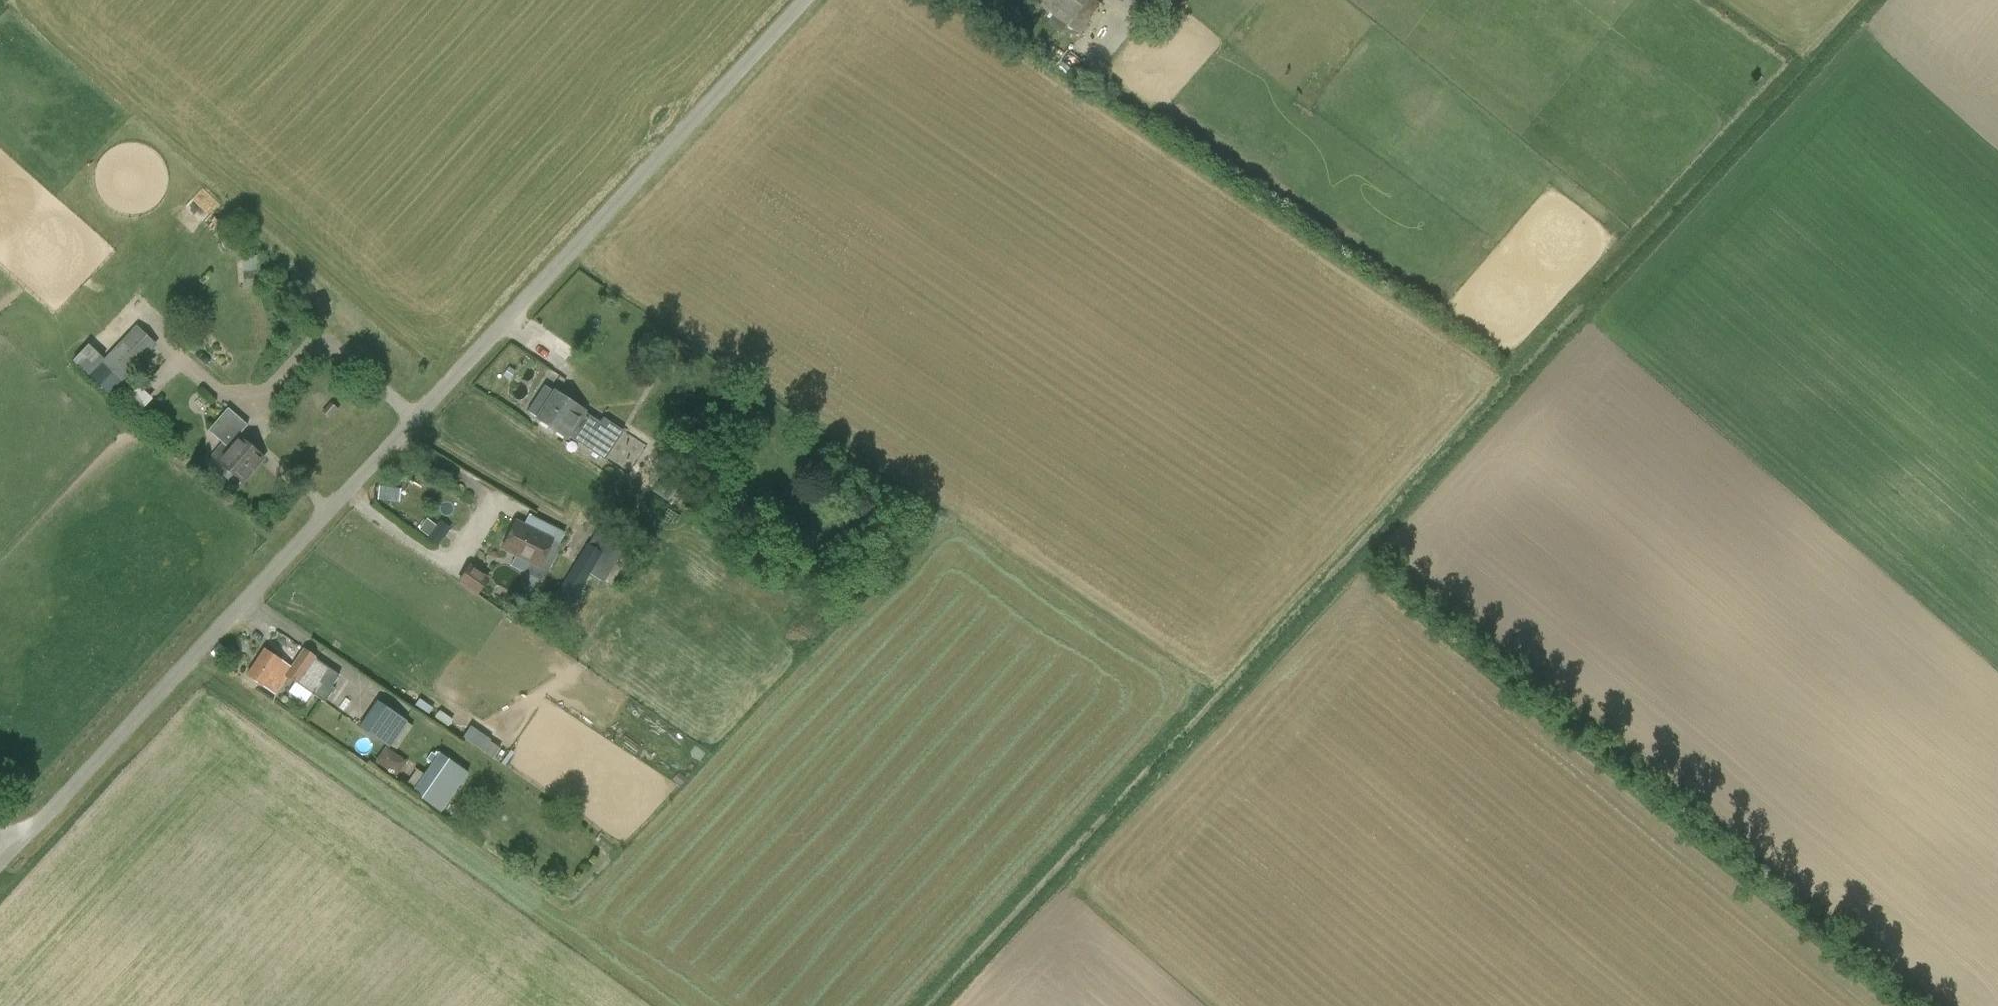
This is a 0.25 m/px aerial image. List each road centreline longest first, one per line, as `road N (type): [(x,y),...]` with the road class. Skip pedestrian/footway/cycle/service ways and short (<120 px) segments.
road 1 (unclassified): [(5,852),(805,0)]
road 2 (track): [(555,916),(186,664)]

